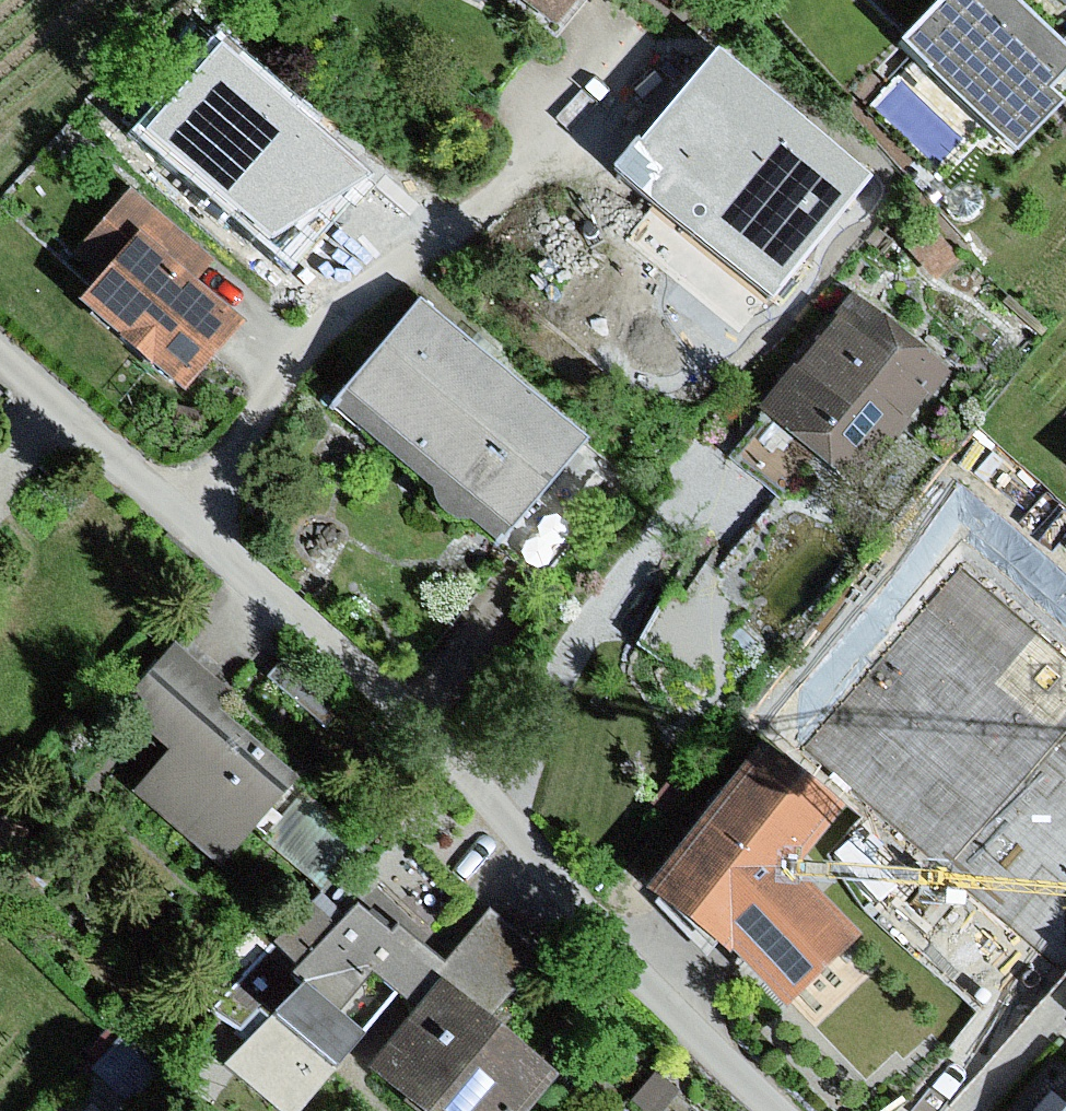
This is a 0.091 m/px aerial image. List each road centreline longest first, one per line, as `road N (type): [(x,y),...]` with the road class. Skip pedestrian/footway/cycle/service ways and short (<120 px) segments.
road 1 (residential): [(784,1110),(414,727),(0,358)]

